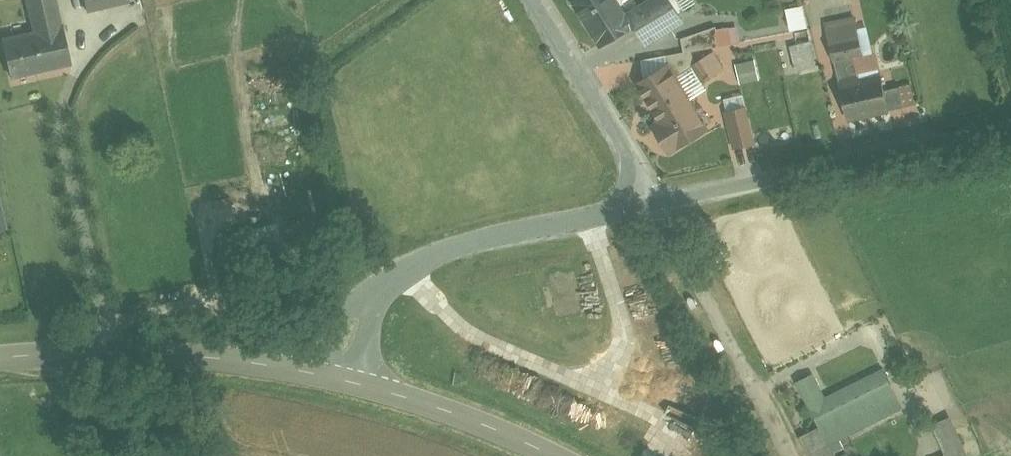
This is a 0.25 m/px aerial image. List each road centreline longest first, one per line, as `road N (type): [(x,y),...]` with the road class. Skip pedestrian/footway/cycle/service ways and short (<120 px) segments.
road 1 (unclassified): [(338,378),(369,297),(412,264),(661,202)]
road 2 (unclassified): [(661,202),(1010,127)]
road 3 (tertiary): [(338,378),(178,352),(0,354)]
road 4 (unclassified): [(537,0),(661,202)]
road 5 (tertiary): [(558,455),(445,409),(338,378)]

